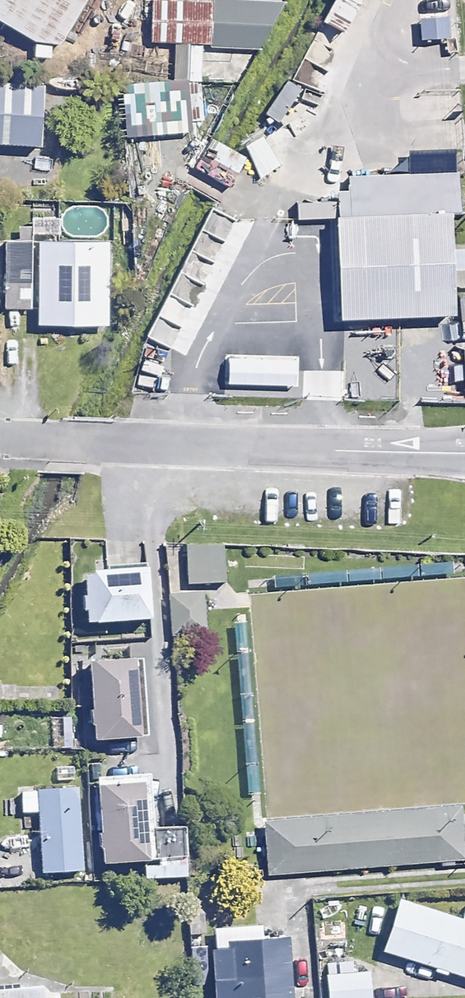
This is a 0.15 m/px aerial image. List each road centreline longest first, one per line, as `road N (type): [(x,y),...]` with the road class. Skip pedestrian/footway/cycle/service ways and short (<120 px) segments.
road 1 (residential): [(464,454),(0,439)]

